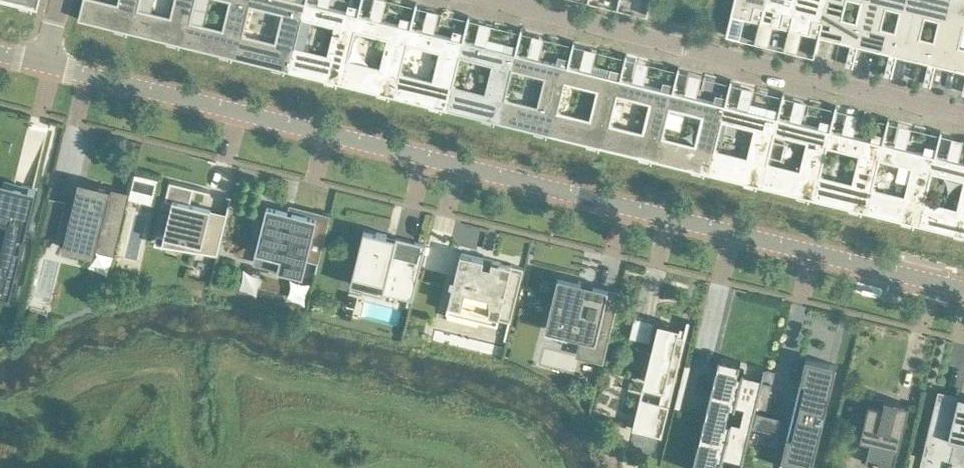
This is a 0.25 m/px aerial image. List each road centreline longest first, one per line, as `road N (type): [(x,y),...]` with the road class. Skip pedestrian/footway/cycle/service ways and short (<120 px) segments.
road 1 (unclassified): [(963,289),(44,68)]
road 2 (residential): [(963,116),(489,0)]

